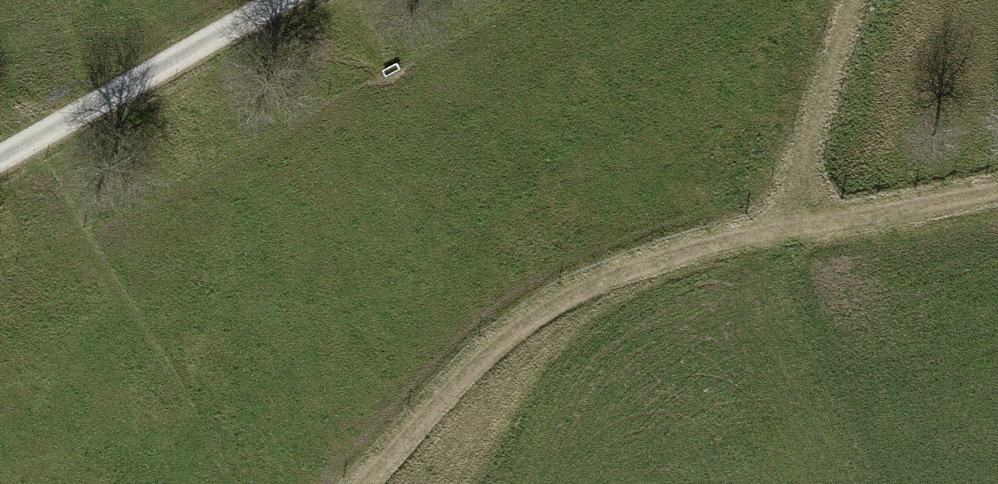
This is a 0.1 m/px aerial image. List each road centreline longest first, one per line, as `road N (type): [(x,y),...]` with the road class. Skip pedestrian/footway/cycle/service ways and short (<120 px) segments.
road 1 (track): [(356,483),(523,320),(654,260),(997,196)]
road 2 (track): [(0,160),(283,0)]
road 3 (track): [(780,238),(852,0)]

